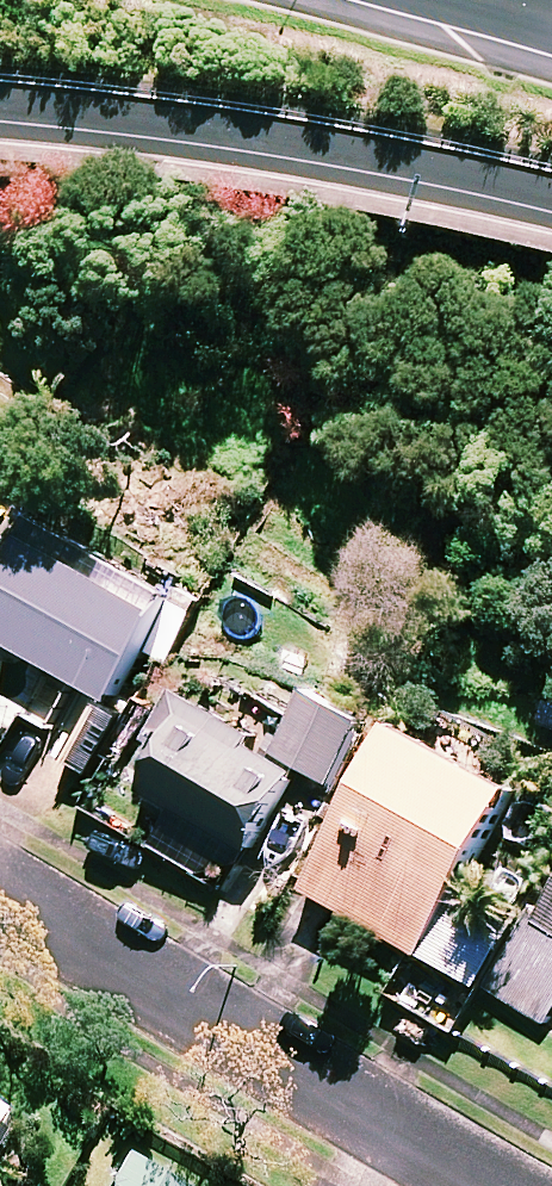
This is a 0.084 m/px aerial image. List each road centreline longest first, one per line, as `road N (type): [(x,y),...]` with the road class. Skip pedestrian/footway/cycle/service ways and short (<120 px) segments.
road 1 (residential): [(0,893),(497,1185)]
road 2 (trunk): [(551,196),(256,138),(0,104)]

